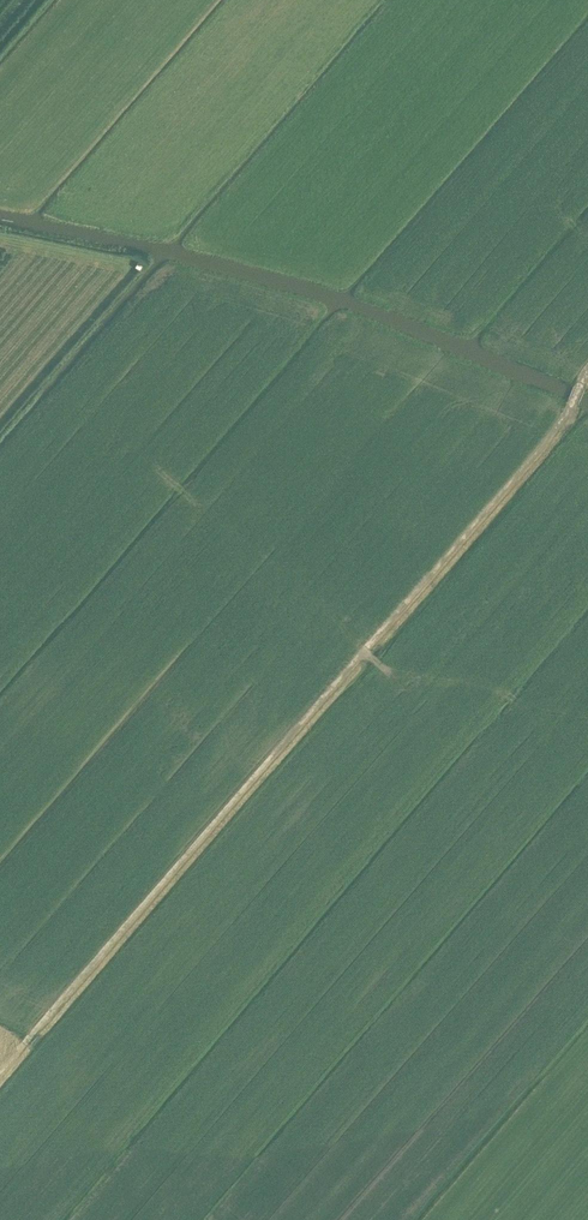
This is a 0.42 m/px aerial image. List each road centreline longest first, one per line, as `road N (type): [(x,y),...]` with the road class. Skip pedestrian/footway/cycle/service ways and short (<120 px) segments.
road 1 (track): [(0,1072),(574,408),(587,369)]

